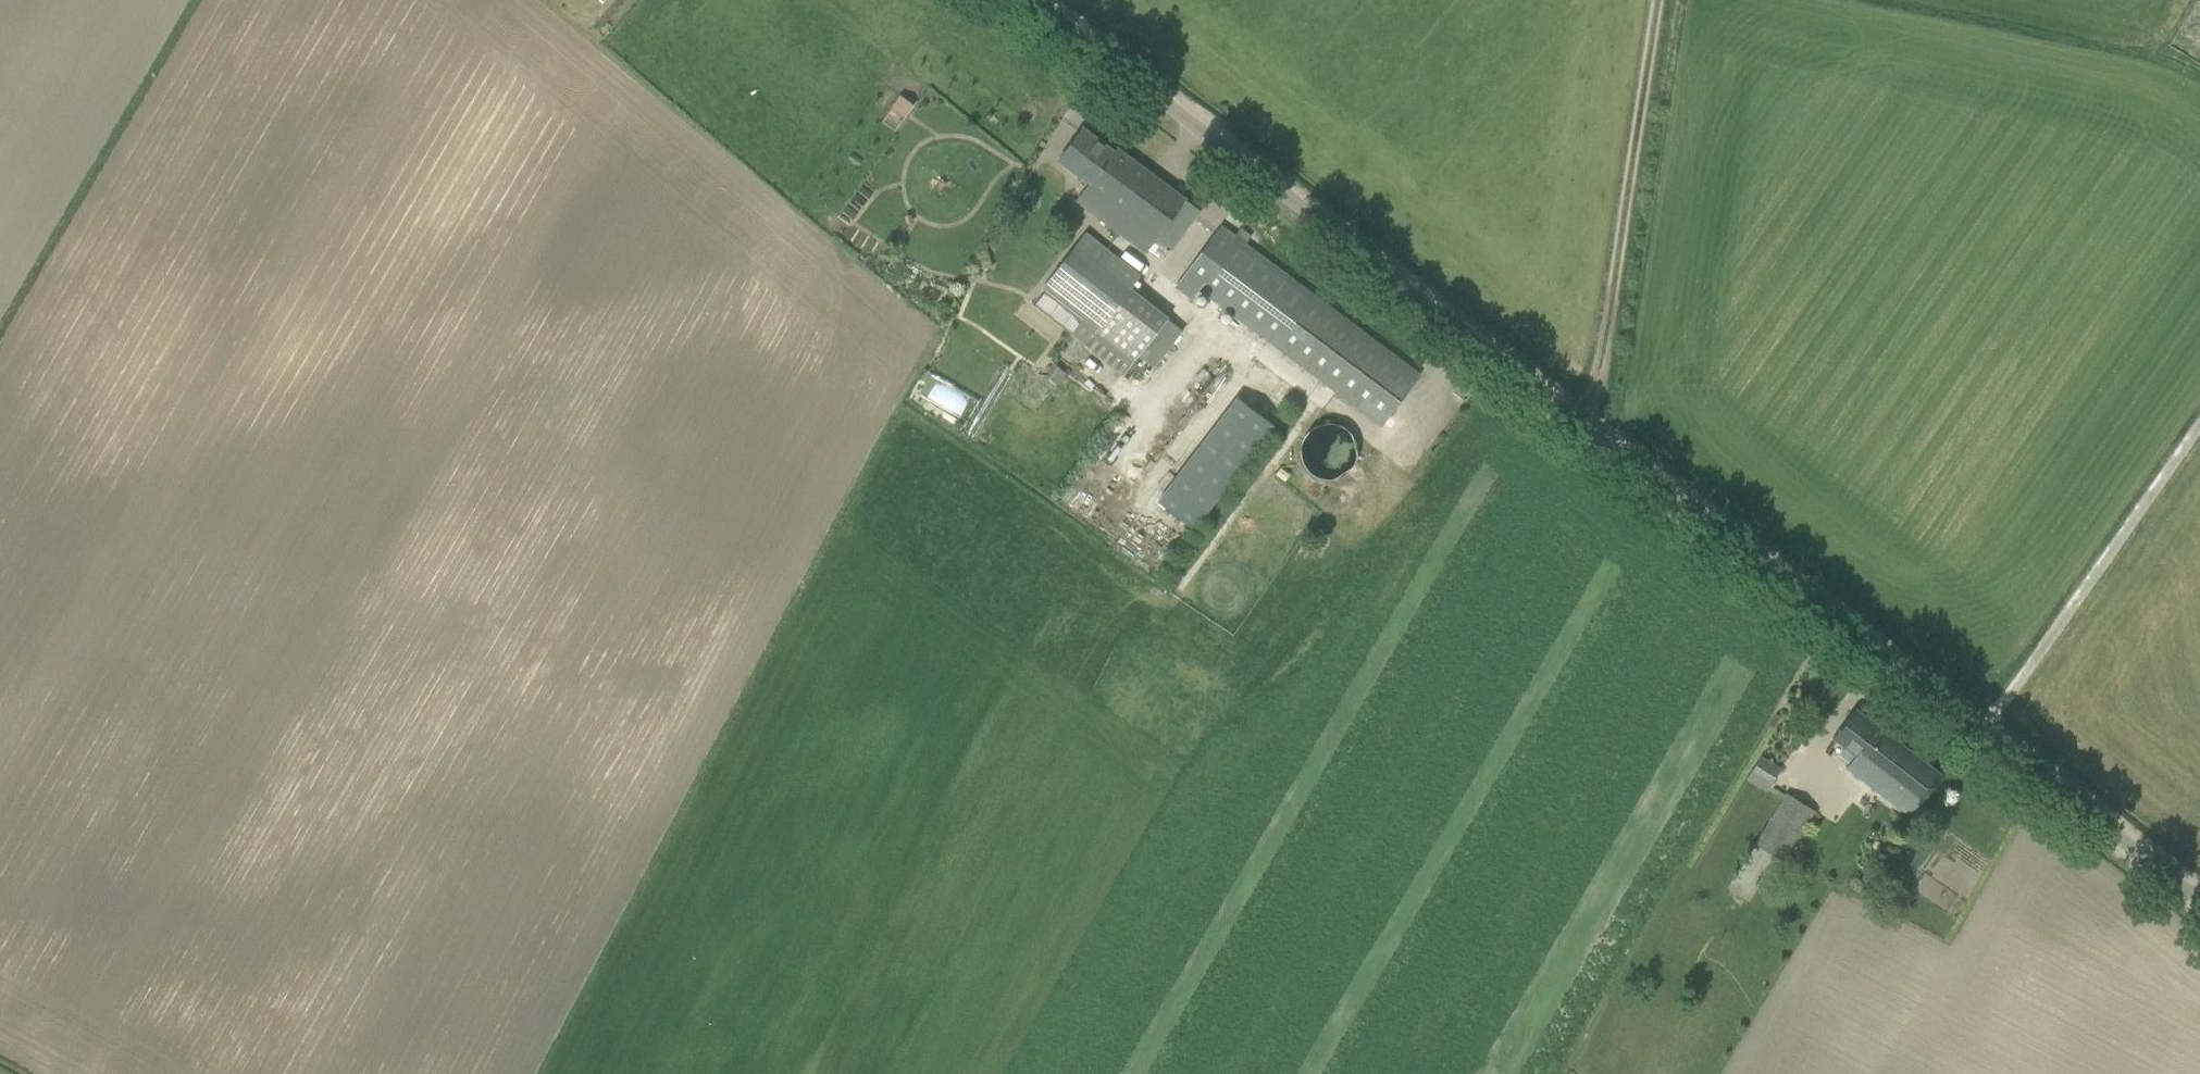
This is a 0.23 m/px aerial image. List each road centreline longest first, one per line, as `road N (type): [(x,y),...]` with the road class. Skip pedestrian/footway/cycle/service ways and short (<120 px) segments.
road 1 (unclassified): [(1982,736),(1042,0)]
road 2 (unclassified): [(1982,736),(2199,422)]
road 3 (unclassified): [(2199,900),(1982,736)]

